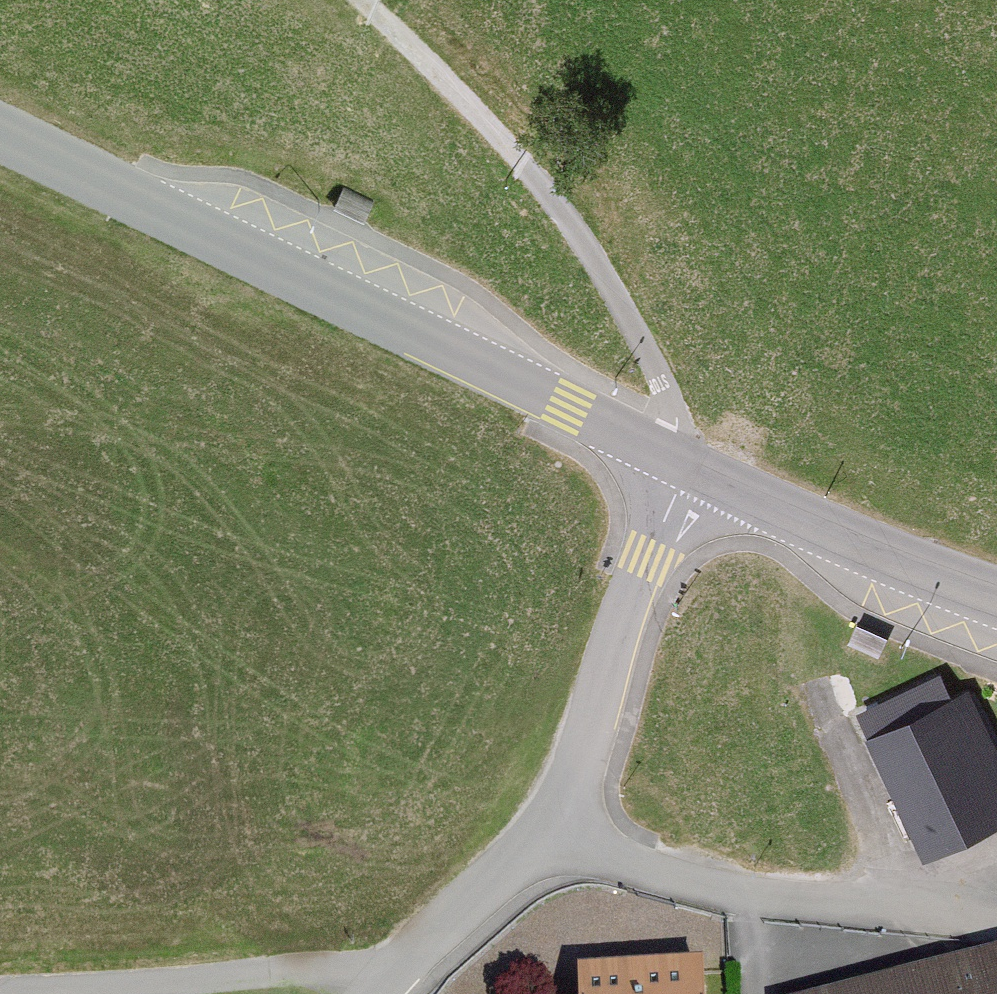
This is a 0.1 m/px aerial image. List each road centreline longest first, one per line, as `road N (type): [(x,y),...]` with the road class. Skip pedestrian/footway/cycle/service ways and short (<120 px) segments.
road 1 (tertiary): [(0,129),(688,469)]
road 2 (track): [(688,469),(664,387),(613,275),(361,223),(231,0)]
road 3 (residential): [(564,827),(636,863),(755,892),(956,913),(996,929)]
road 4 (track): [(0,989),(89,989),(310,966),(396,971)]
road 5 (residential): [(564,827),(625,608),(688,469)]
road 6 (tertiary): [(688,469),(996,595)]
road 7 (residential): [(374,993),(564,827)]

